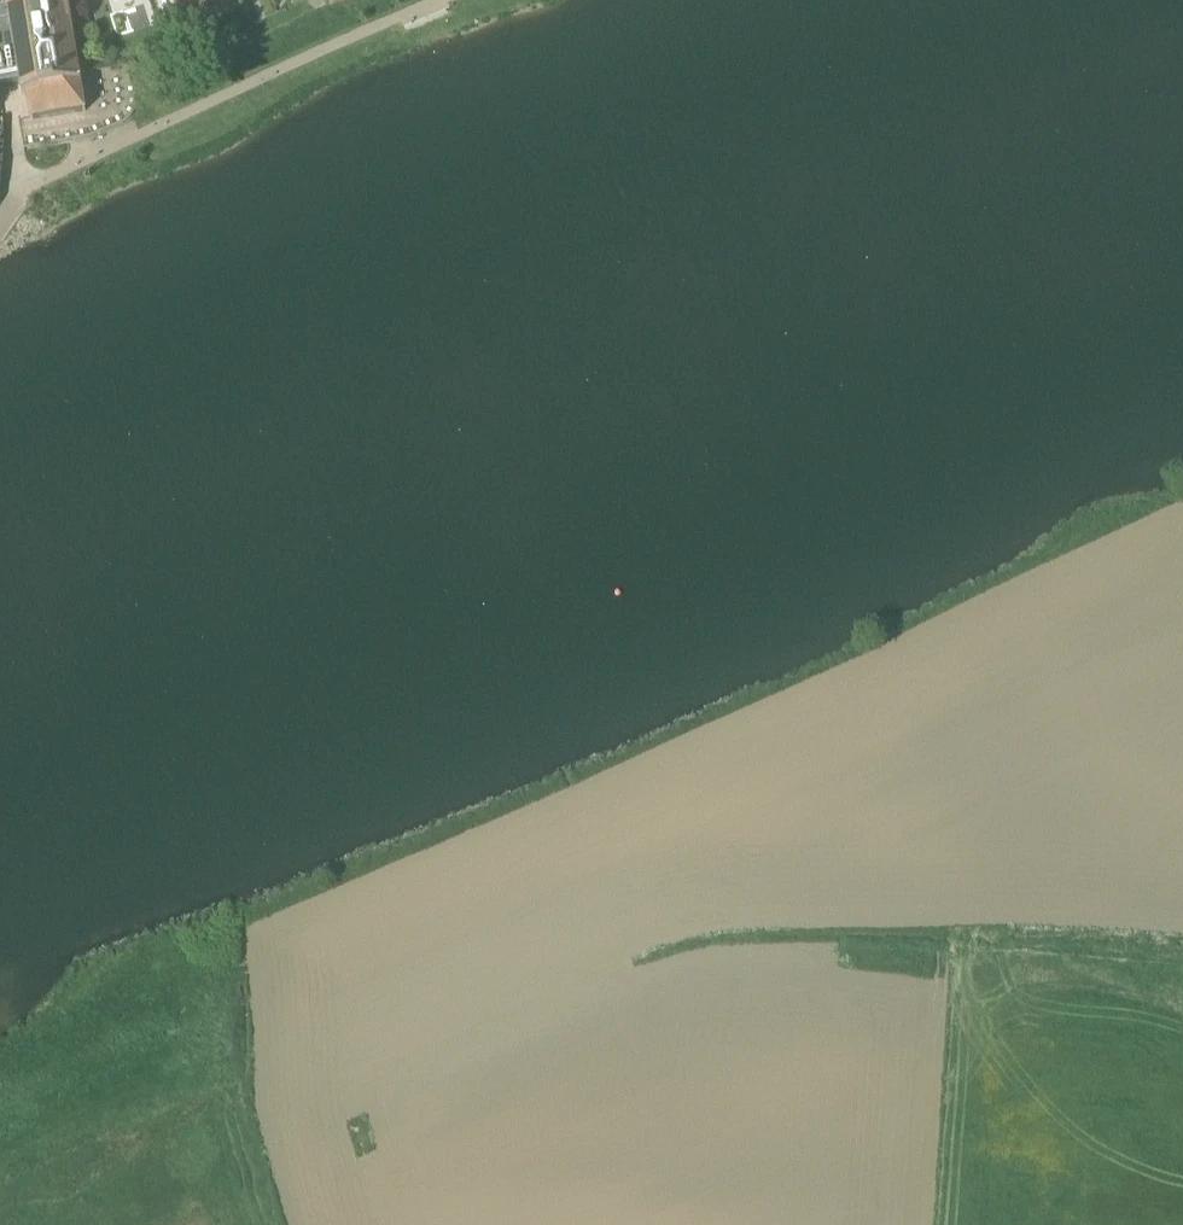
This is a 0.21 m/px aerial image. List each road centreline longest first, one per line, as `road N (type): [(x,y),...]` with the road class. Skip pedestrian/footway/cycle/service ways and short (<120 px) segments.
road 1 (track): [(339,1224),(319,1174),(297,979),(315,942),(801,737),(868,694),(885,667)]

